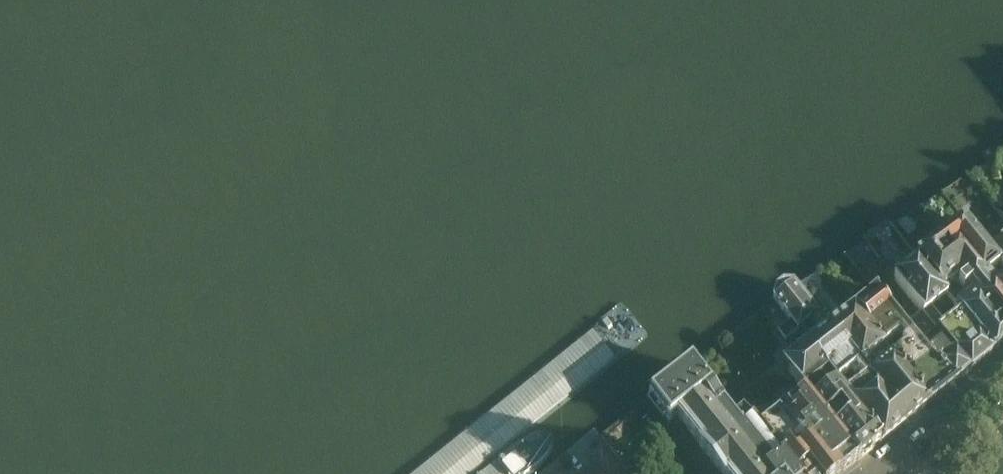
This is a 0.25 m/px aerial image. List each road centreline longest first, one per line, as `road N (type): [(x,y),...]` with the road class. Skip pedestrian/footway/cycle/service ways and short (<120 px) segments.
road 1 (residential): [(885,473),(1002,381)]

